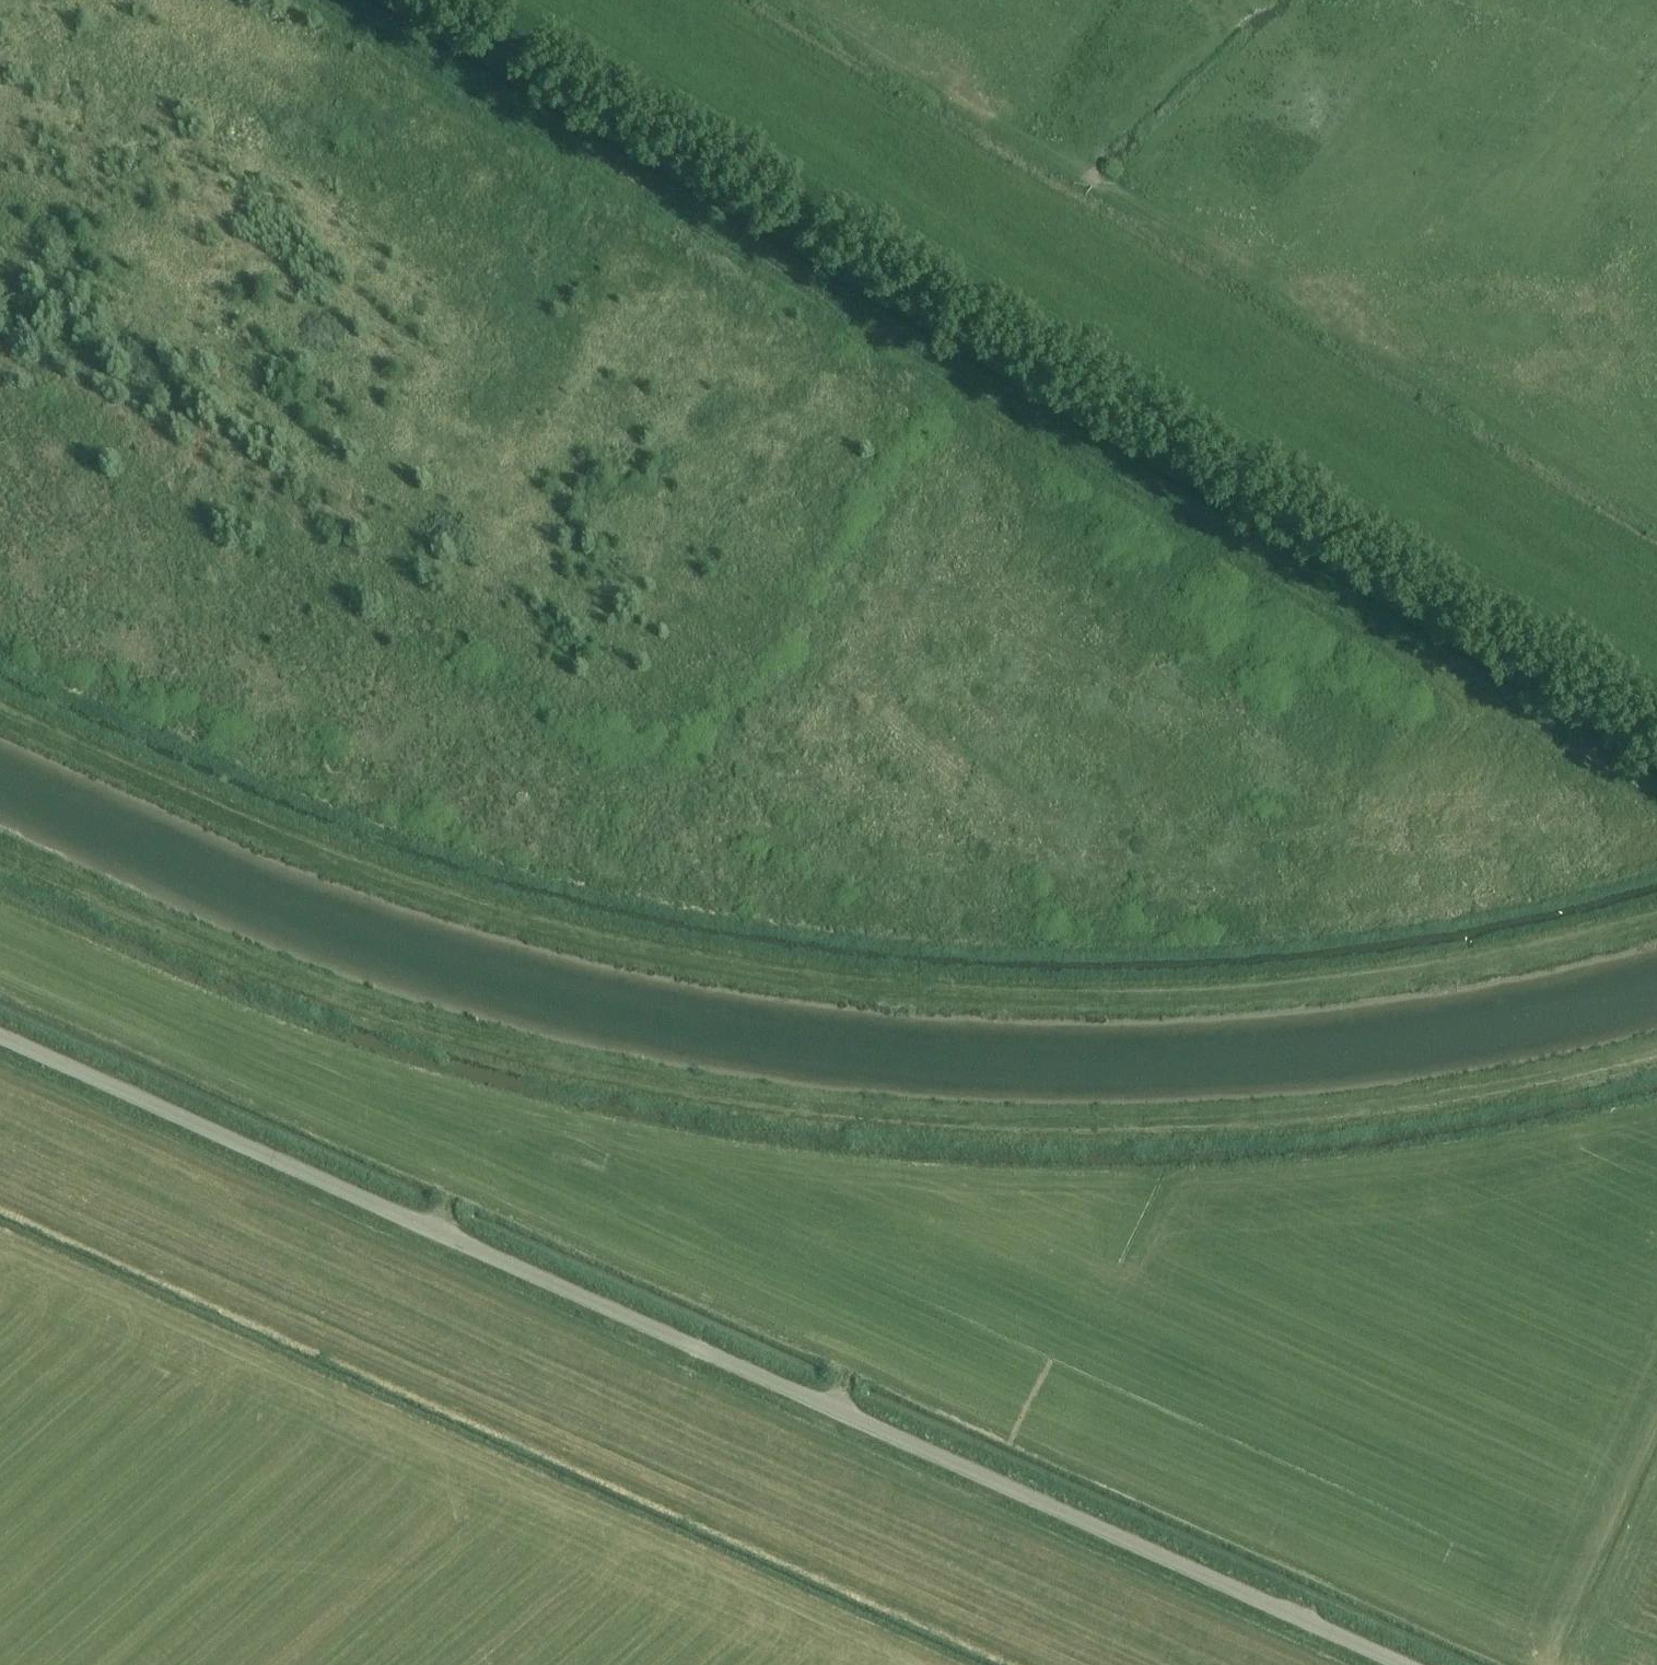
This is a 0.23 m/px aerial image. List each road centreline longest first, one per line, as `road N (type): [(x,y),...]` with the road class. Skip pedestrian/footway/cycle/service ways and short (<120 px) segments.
road 1 (unclassified): [(1409,1664),(0,1033)]
road 2 (track): [(0,1247),(171,1326)]

